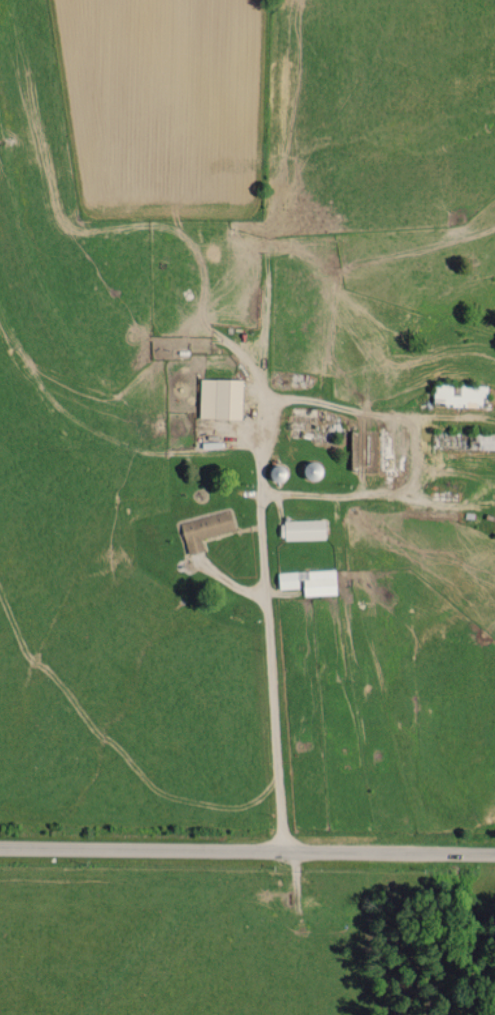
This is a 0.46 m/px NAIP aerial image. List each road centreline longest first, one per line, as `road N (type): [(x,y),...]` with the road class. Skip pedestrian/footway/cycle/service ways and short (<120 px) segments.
road 1 (residential): [(494,849),(0,847)]

